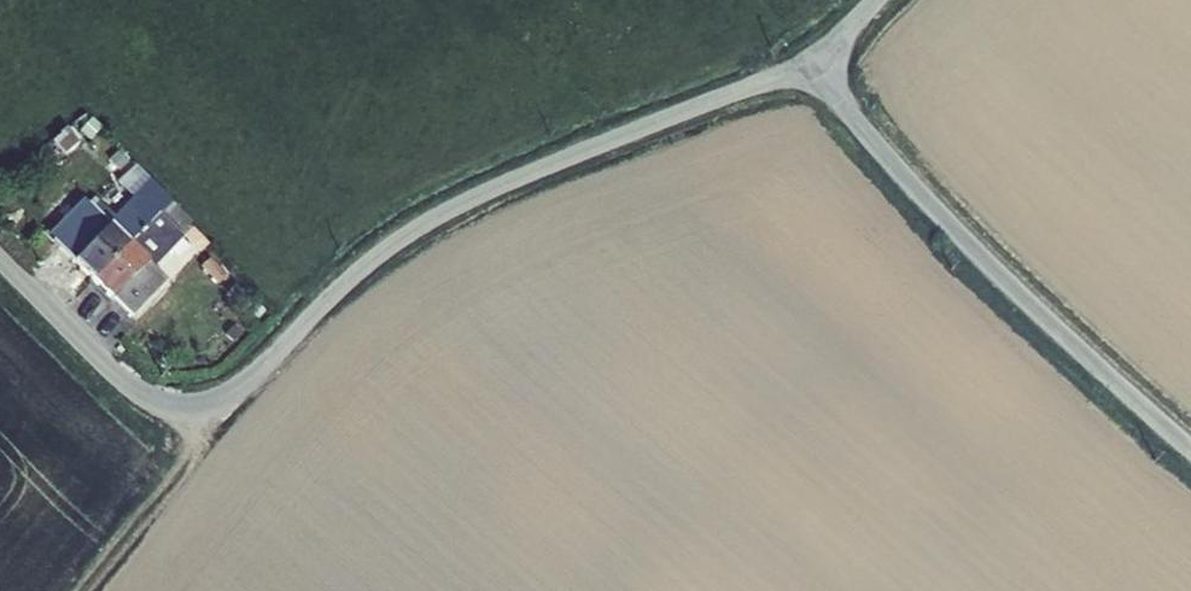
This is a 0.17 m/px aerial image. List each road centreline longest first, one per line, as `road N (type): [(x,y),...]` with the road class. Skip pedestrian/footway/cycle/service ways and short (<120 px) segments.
road 1 (unclassified): [(0,255),(118,377),(156,401),(201,407),(227,397),(374,256),(430,221),(549,162),(725,95),(824,71)]
road 2 (unclassified): [(824,71),(880,150),(1027,301),(1190,445)]
road 3 (track): [(82,590),(195,446),(201,407)]

